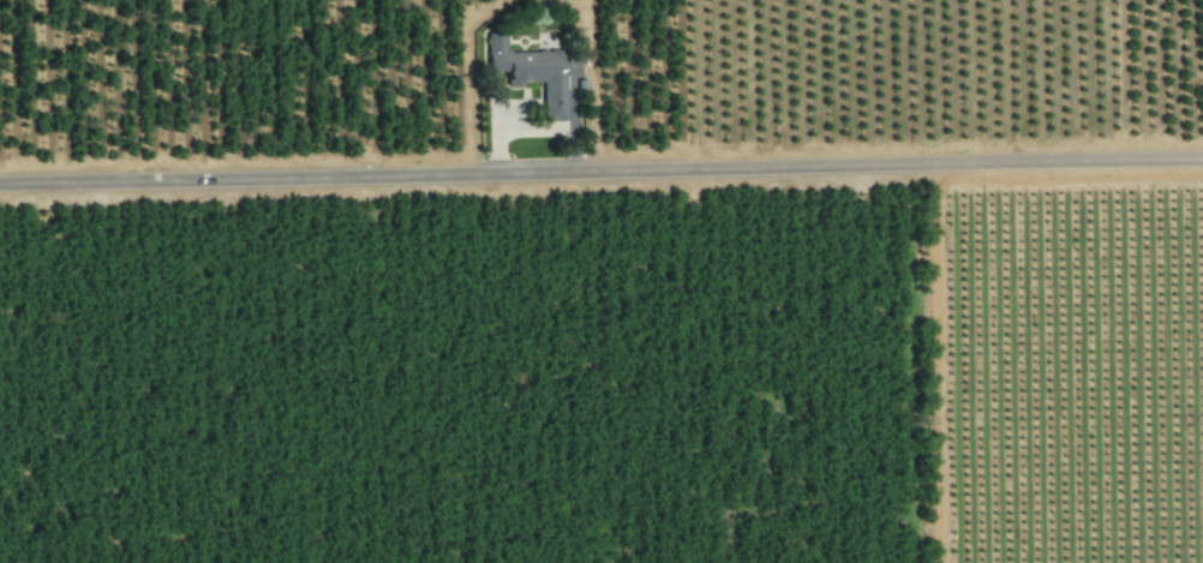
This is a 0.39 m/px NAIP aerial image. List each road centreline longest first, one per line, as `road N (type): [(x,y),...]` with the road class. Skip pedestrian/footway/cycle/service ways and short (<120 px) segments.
road 1 (residential): [(0,188),(1202,165)]

